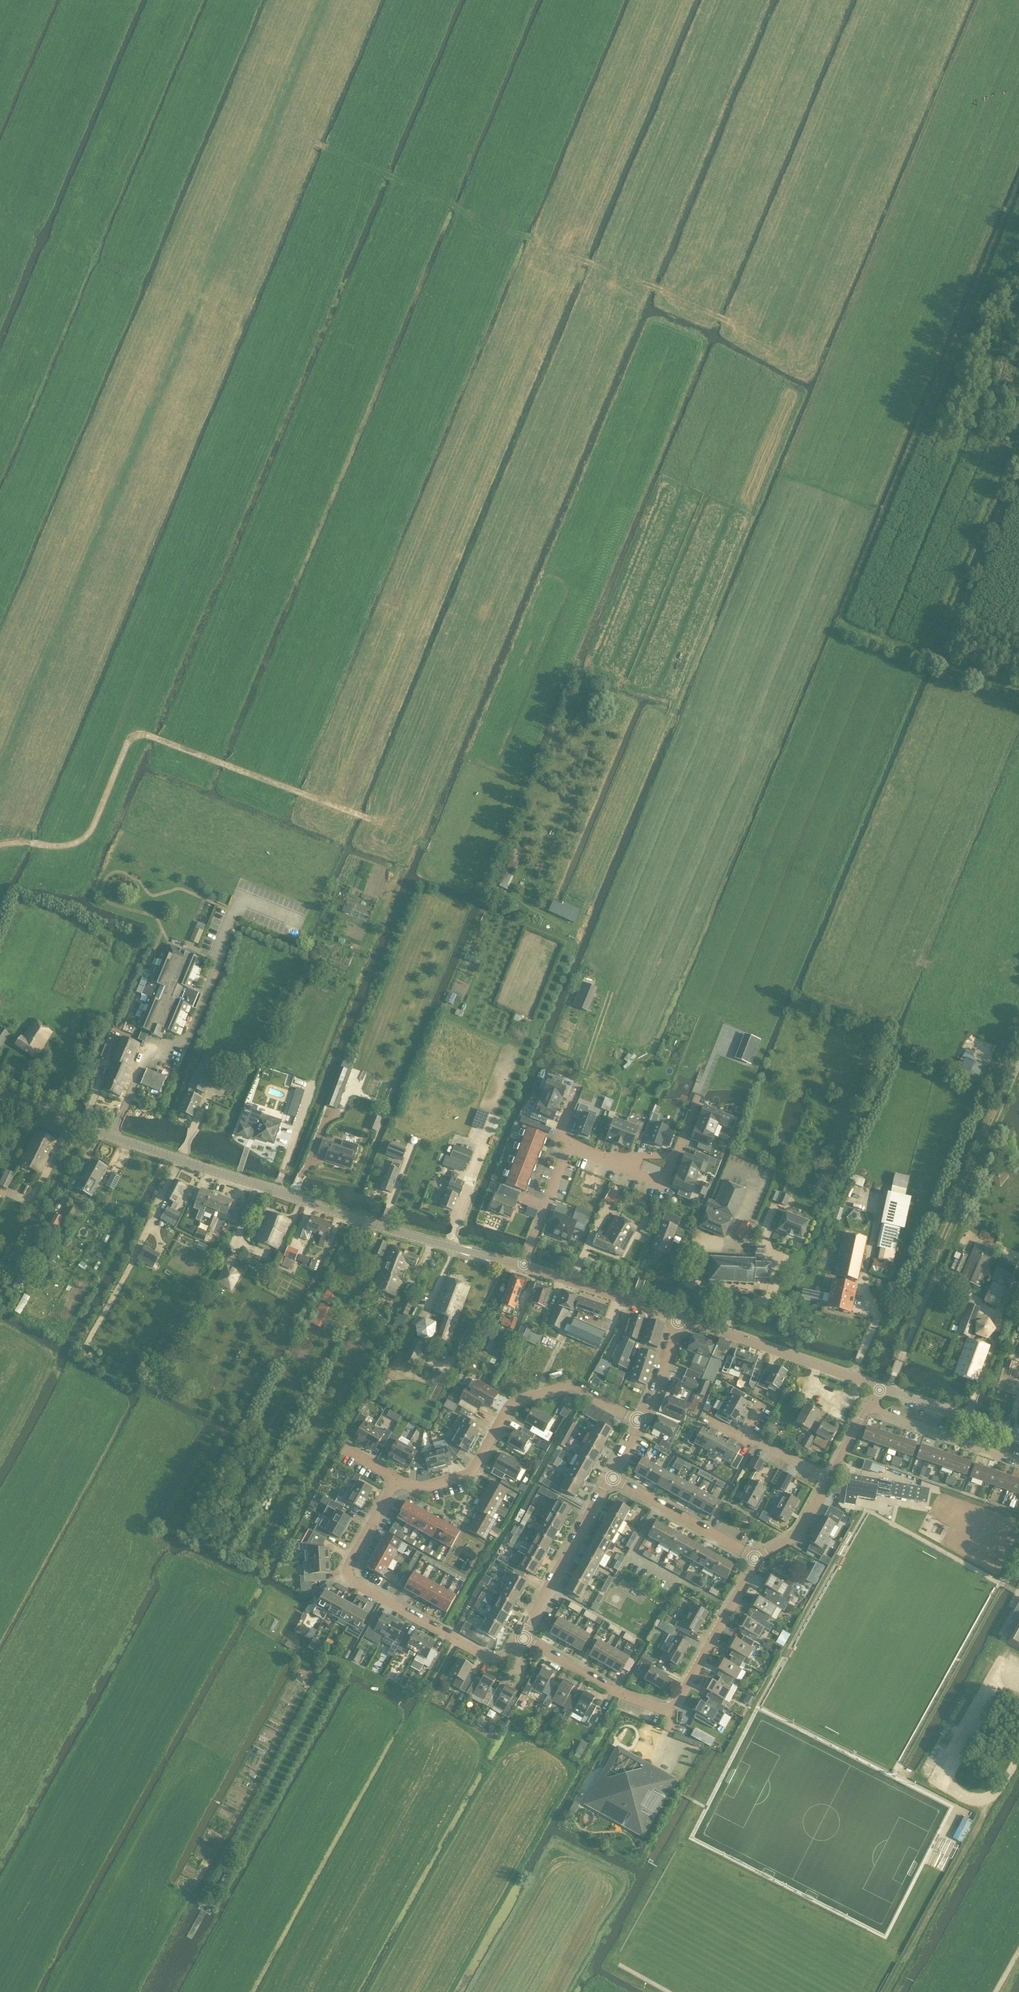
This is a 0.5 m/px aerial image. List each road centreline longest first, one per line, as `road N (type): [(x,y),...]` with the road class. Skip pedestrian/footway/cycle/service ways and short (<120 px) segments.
road 1 (tertiary): [(0,1093),(522,1266)]
road 2 (residential): [(522,1634),(654,1708),(670,1708),(756,1555)]
road 3 (residential): [(394,1482),(352,1564),(352,1586),(491,1658),(507,1657),(522,1634)]
road 4 (residential): [(642,1422),(575,1388),(540,1395),(512,1405),(474,1471),(421,1486),(394,1482)]
road 5 (track): [(936,1275),(937,1252),(1018,1060)]
road 6 (tertiary): [(680,1318),(881,1388)]
road 7 (track): [(0,845),(83,840),(128,741),(144,734)]
road 8 (track): [(887,1991),(985,1812)]
road 9 (residential): [(522,1634),(613,1478)]
road 10 (tertiary): [(522,1266),(680,1318)]
road 11 (track): [(324,1653),(412,1692),(435,1676),(456,1641)]
road 12 (residential): [(756,1555),(613,1478)]
road 13 (residential): [(1018,1461),(869,1408)]
road 14 (tertiary): [(881,1388),(1018,1438)]
road 15 (residential): [(533,1238),(569,1147),(598,1157)]

